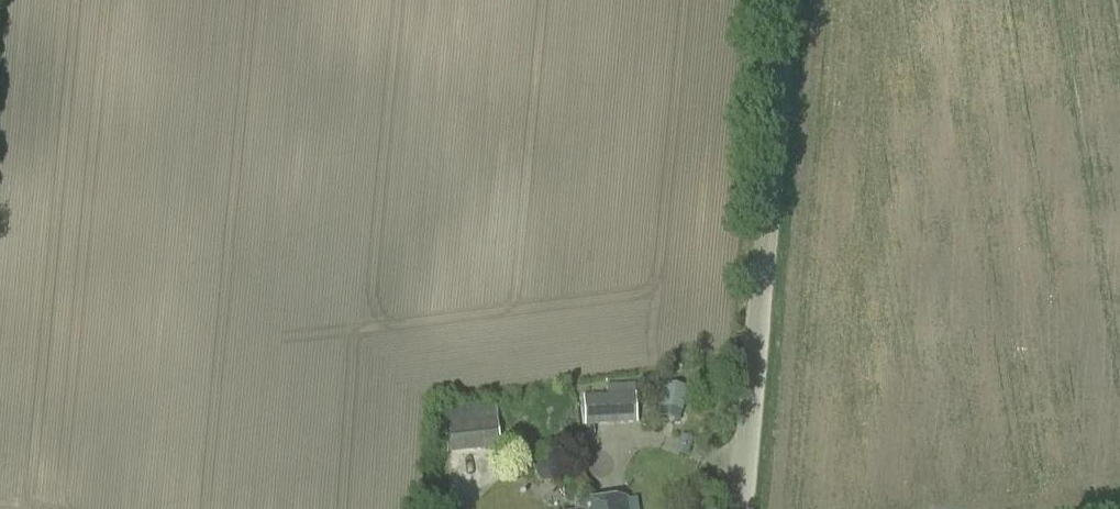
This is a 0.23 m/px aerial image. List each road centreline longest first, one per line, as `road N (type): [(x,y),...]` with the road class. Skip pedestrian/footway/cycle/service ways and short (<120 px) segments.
road 1 (unclassified): [(740,508),(788,0)]

